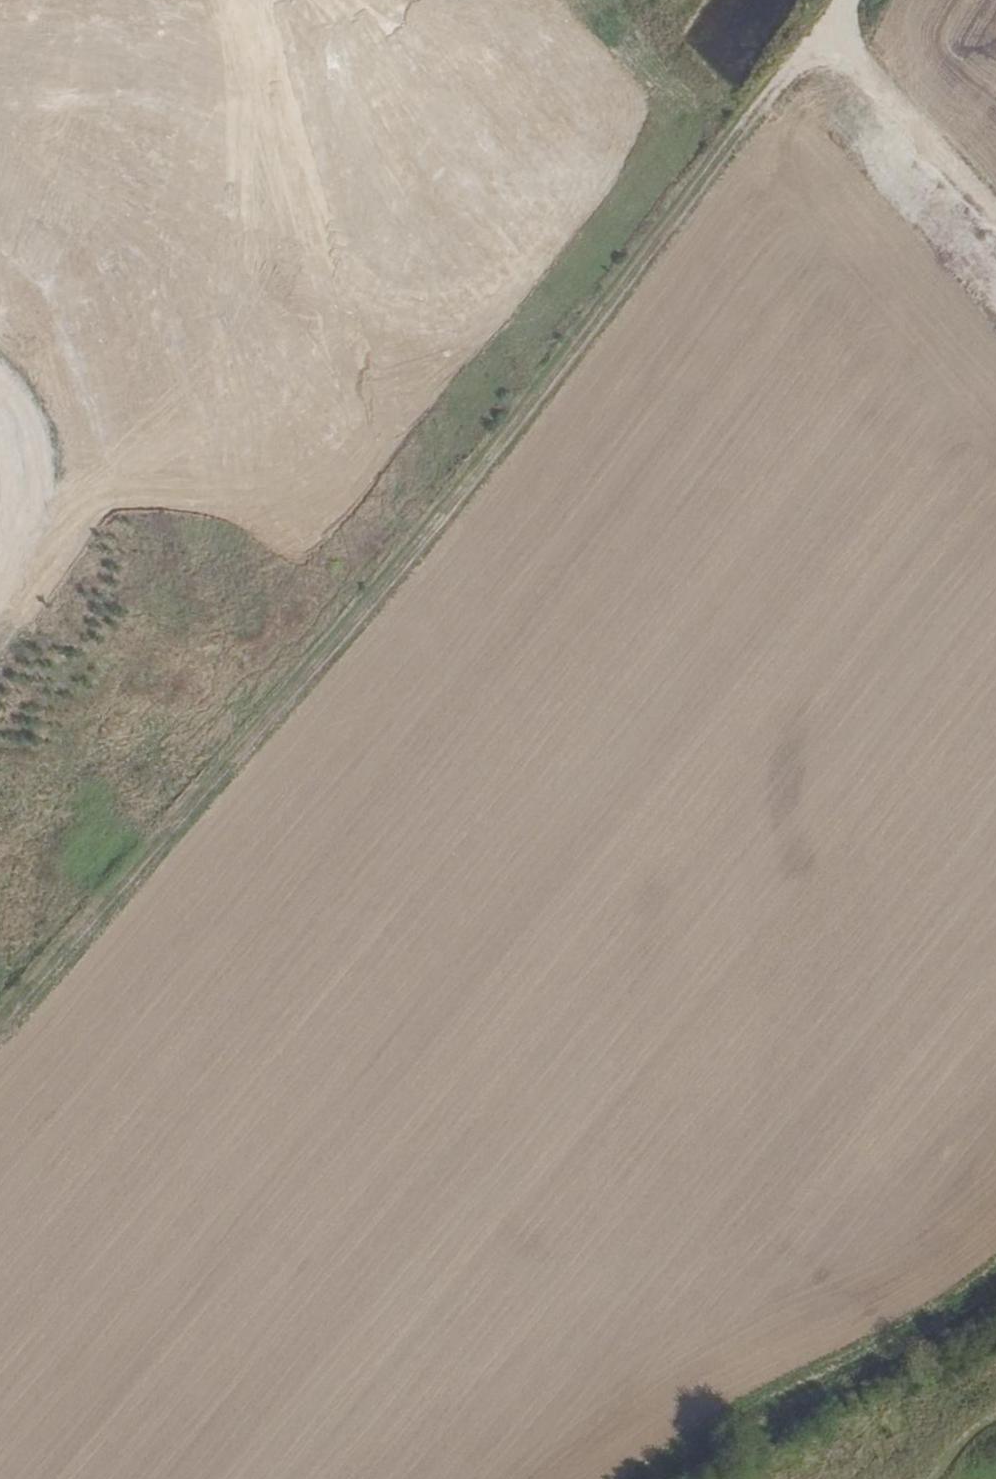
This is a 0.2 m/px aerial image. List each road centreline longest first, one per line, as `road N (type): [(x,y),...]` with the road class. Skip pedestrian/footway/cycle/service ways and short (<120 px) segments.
road 1 (track): [(995,236),(835,65)]
road 2 (track): [(0,393),(18,480),(0,540)]

